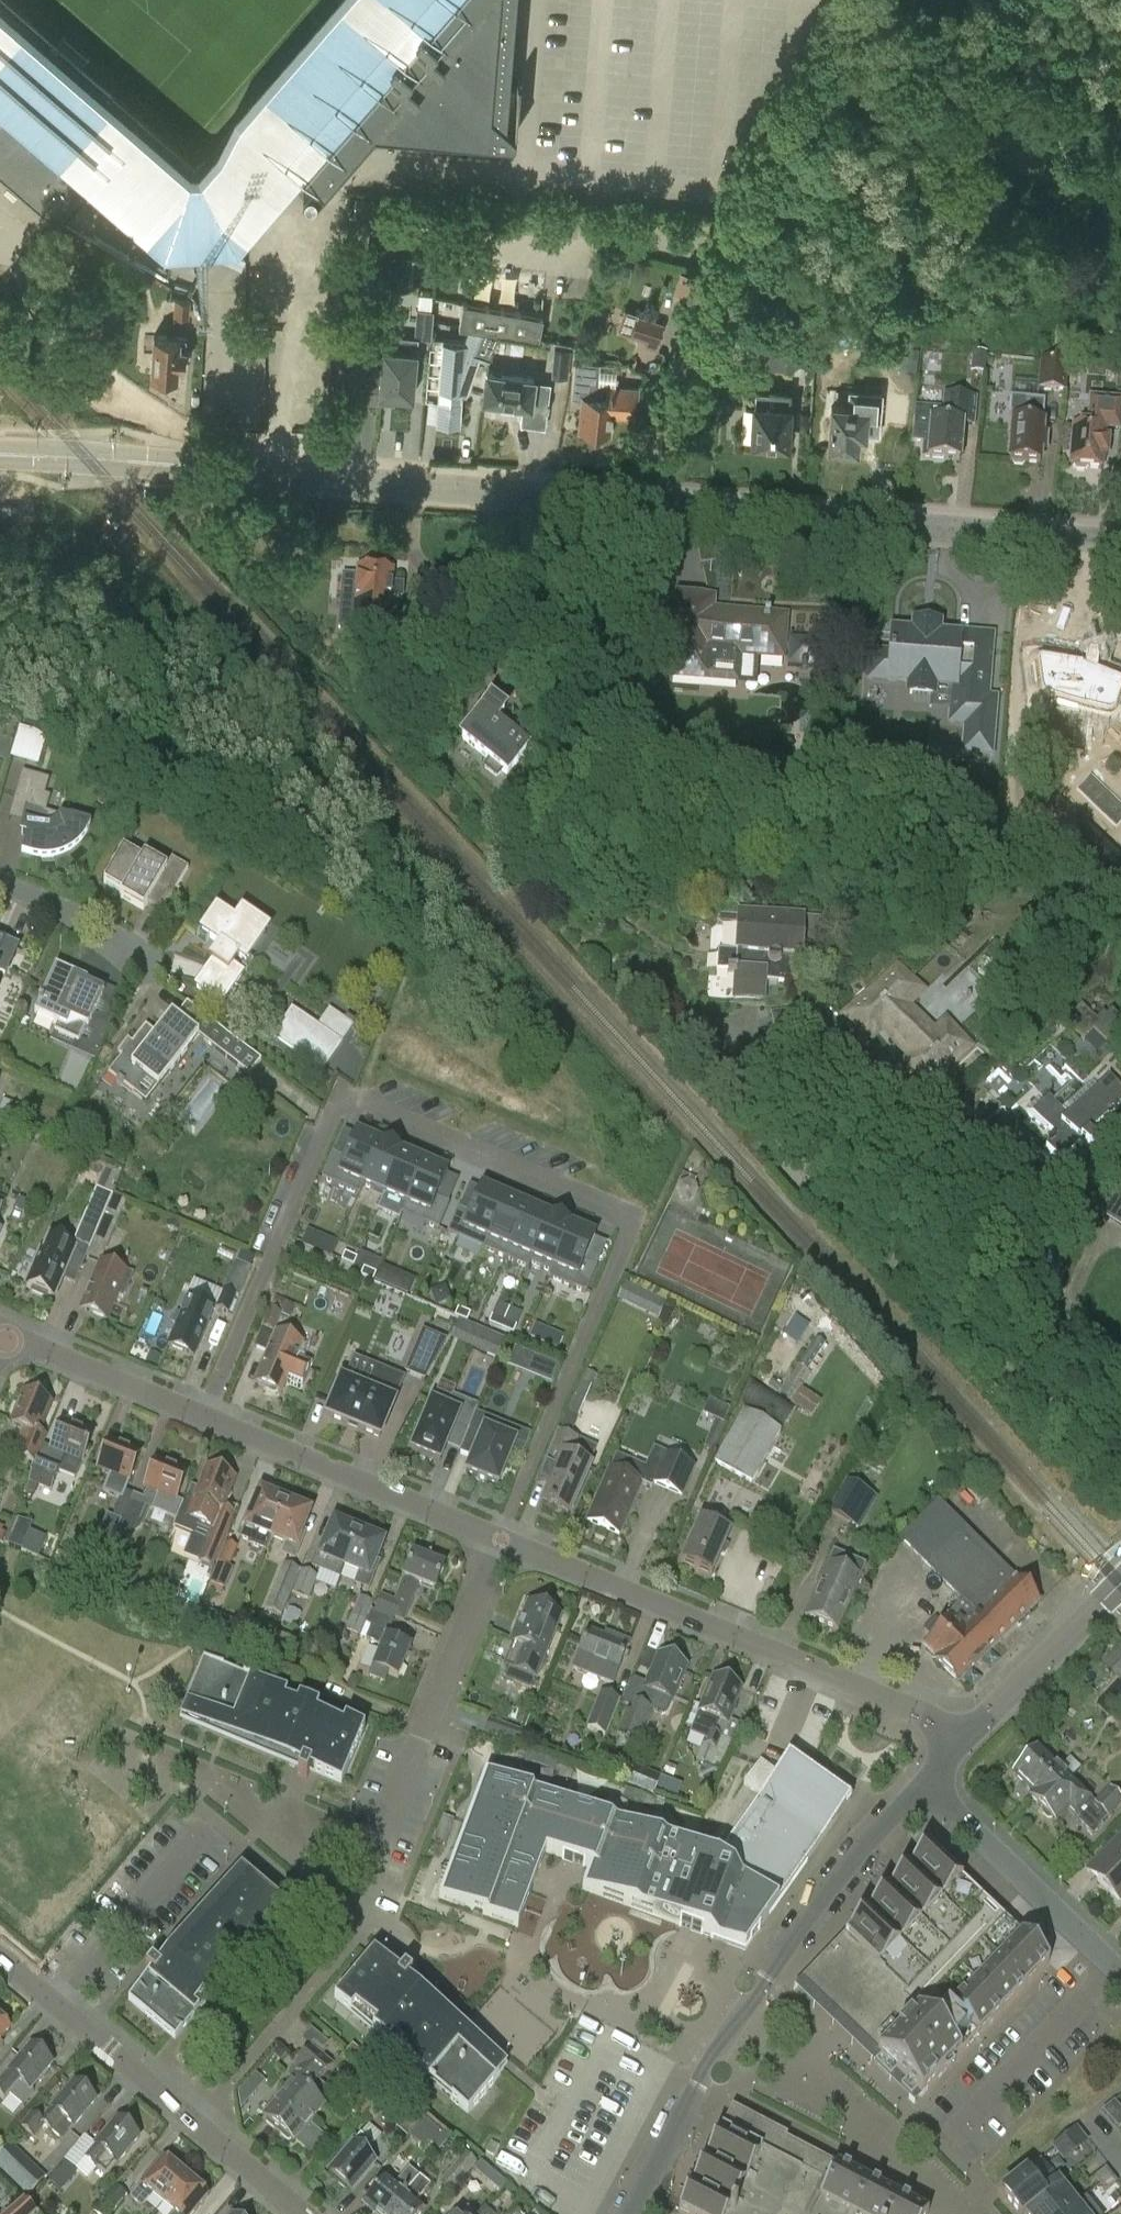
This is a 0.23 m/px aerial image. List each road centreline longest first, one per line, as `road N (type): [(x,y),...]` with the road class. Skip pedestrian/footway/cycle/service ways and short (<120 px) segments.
road 1 (residential): [(202,1418),(342,1098),(632,1222),(501,1539)]
road 2 (tertiary): [(635,503),(0,455)]
road 3 (residential): [(1120,1455),(1006,1375),(798,1164),(758,1116),(725,1033)]
road 4 (unclassified): [(635,503),(643,457),(707,360),(740,255),(783,162),(828,85),(897,0)]
road 5 (residential): [(631,2213),(705,2065),(761,1993),(763,1977),(924,1780)]
road 6 (residential): [(958,1744),(930,1718),(501,1539)]
road 7 (tertiary): [(1120,542),(635,503)]
road 8 (residential): [(304,2213),(0,1954)]
road 9 (residential): [(501,1539),(202,1418)]
road 10 (residential): [(1120,1974),(924,1780)]
road 11 (residential): [(958,1744),(1120,1583)]
road 12 (unclassified): [(419,1738),(501,1539)]
road 13 (residential): [(202,1418),(48,1352),(6,1342)]
road 14 (residential): [(1120,74),(1028,47),(944,0)]
road 15 (residential): [(0,882),(107,928),(139,959)]

